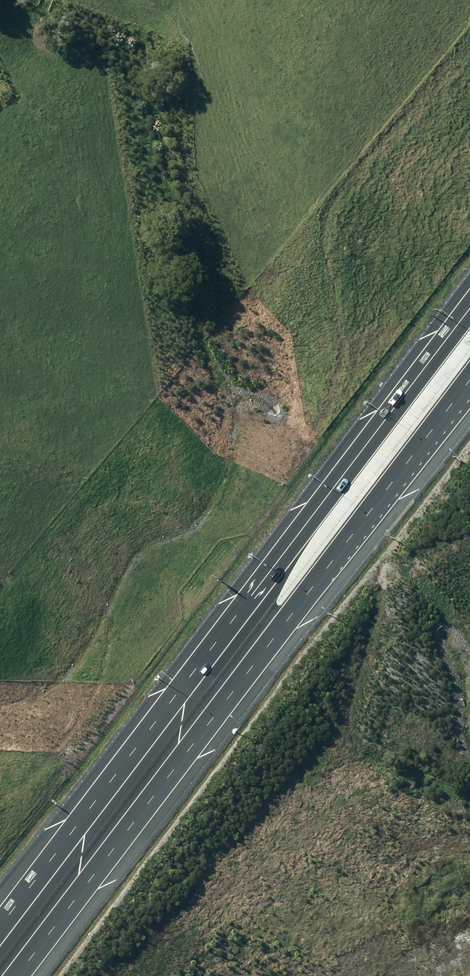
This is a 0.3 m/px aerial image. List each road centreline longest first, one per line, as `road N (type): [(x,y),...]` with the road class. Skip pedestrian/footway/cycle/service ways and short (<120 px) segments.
road 1 (motorway): [(0,936),(469,311)]
road 2 (motorway): [(469,378),(13,975)]

